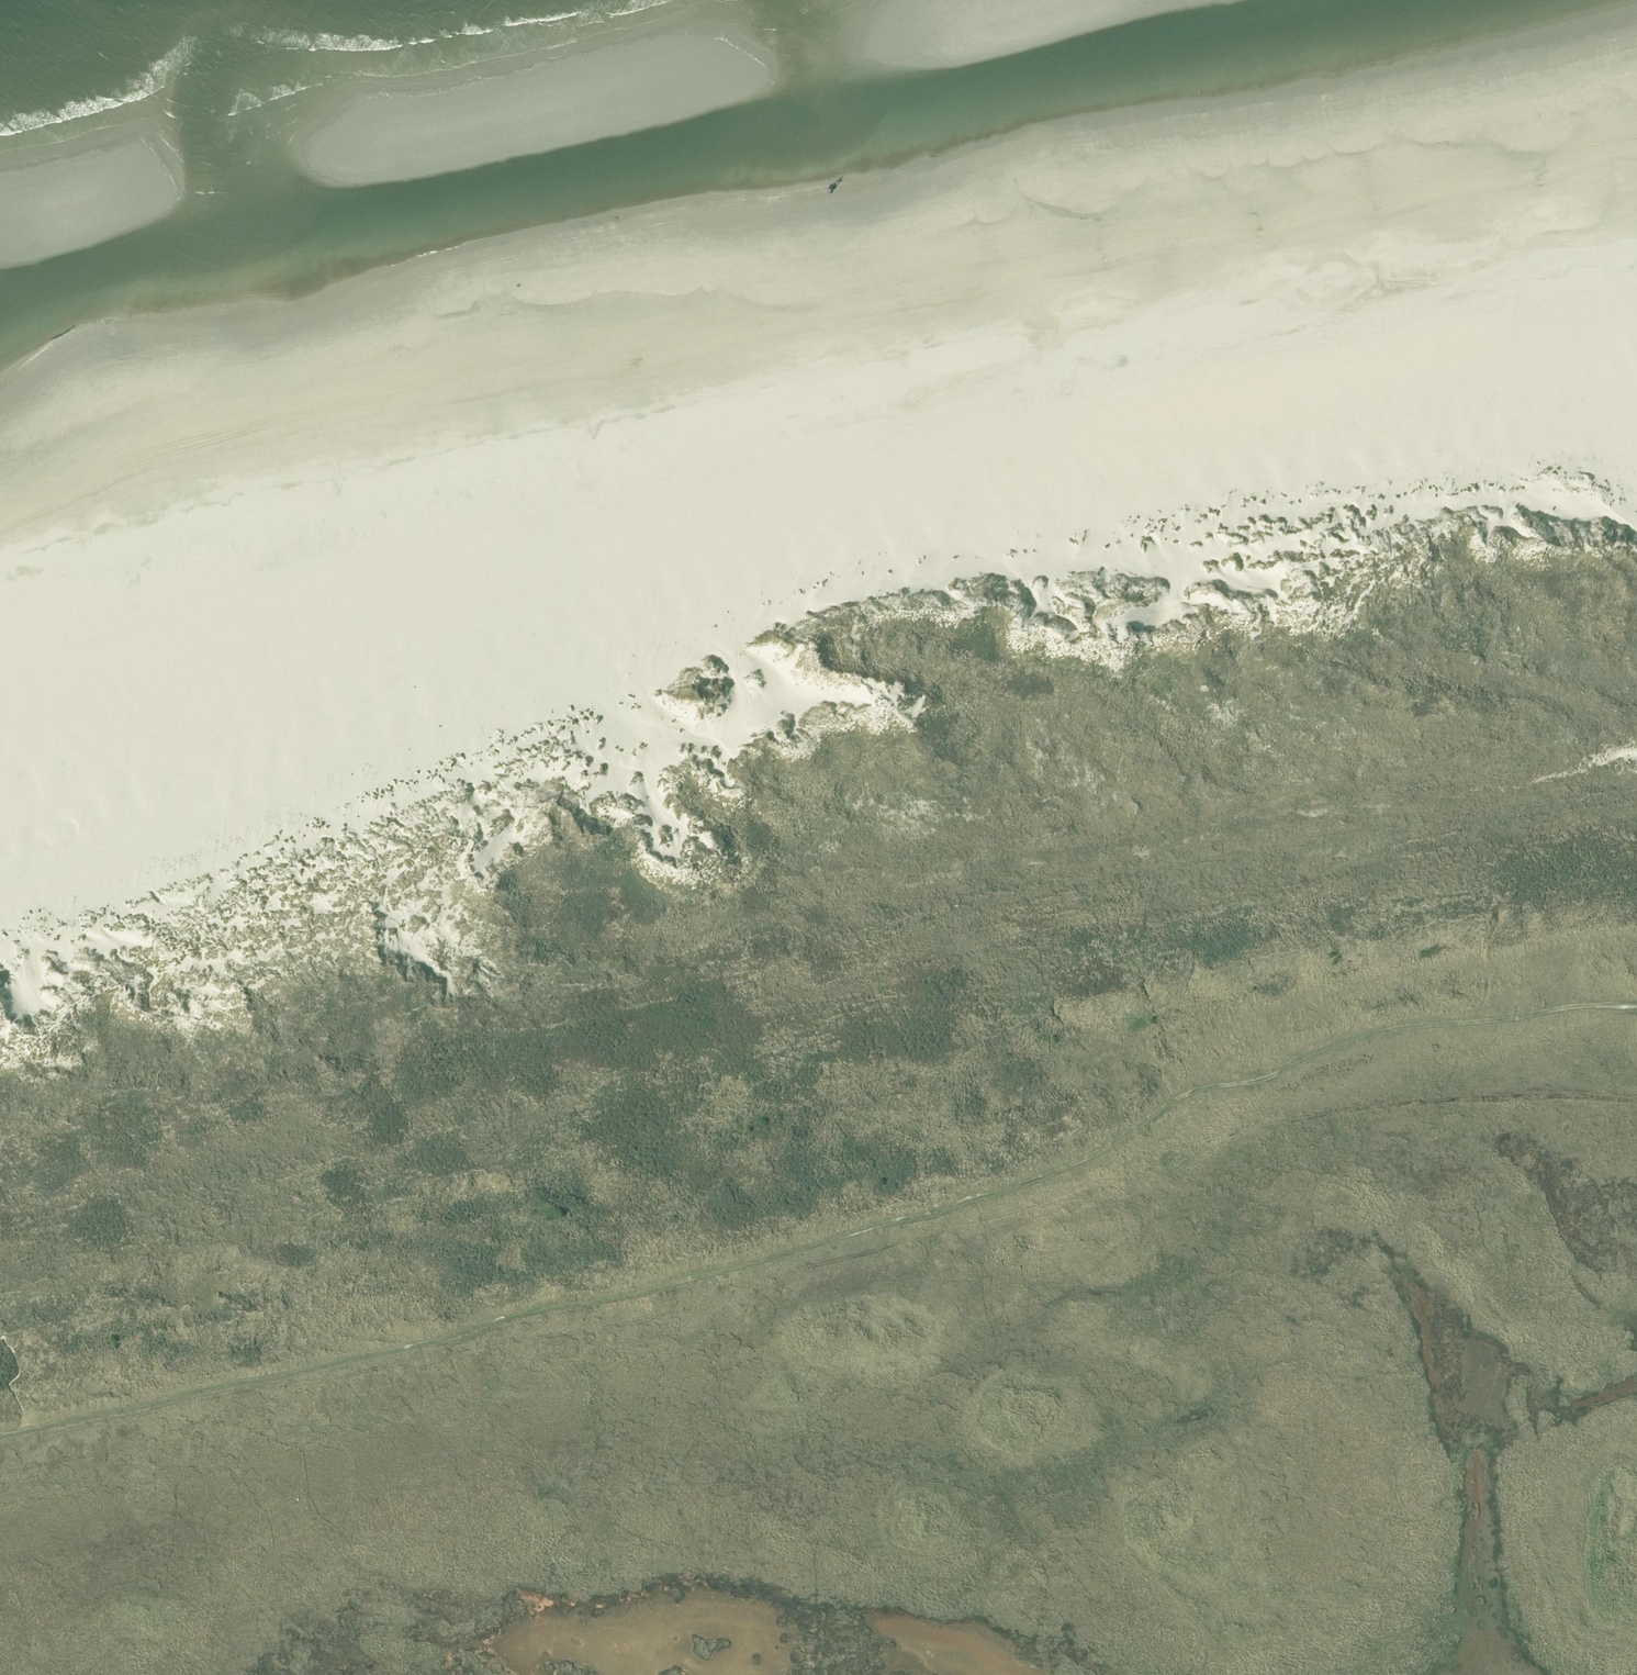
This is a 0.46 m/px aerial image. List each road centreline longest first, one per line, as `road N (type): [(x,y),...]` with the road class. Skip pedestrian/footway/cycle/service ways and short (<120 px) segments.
road 1 (track): [(0,1431),(542,1299),(904,1221),(1094,1157),(1170,1101)]
road 2 (track): [(1636,999),(1530,1003),(1377,1027),(1295,1058),(1259,1089),(1170,1101)]

